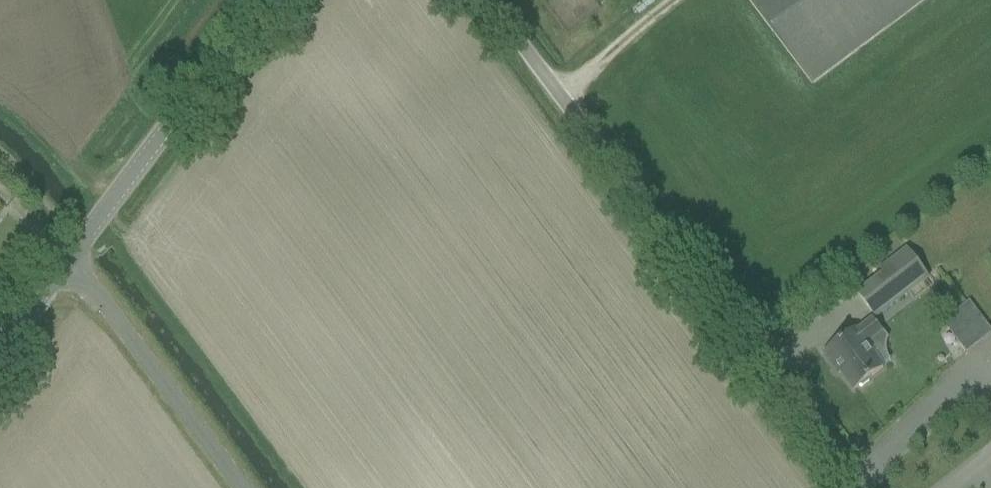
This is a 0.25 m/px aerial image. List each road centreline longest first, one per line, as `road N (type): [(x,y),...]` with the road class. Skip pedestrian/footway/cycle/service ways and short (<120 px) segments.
road 1 (unclassified): [(842,487),(469,0)]
road 2 (unclassified): [(0,354),(271,0)]

